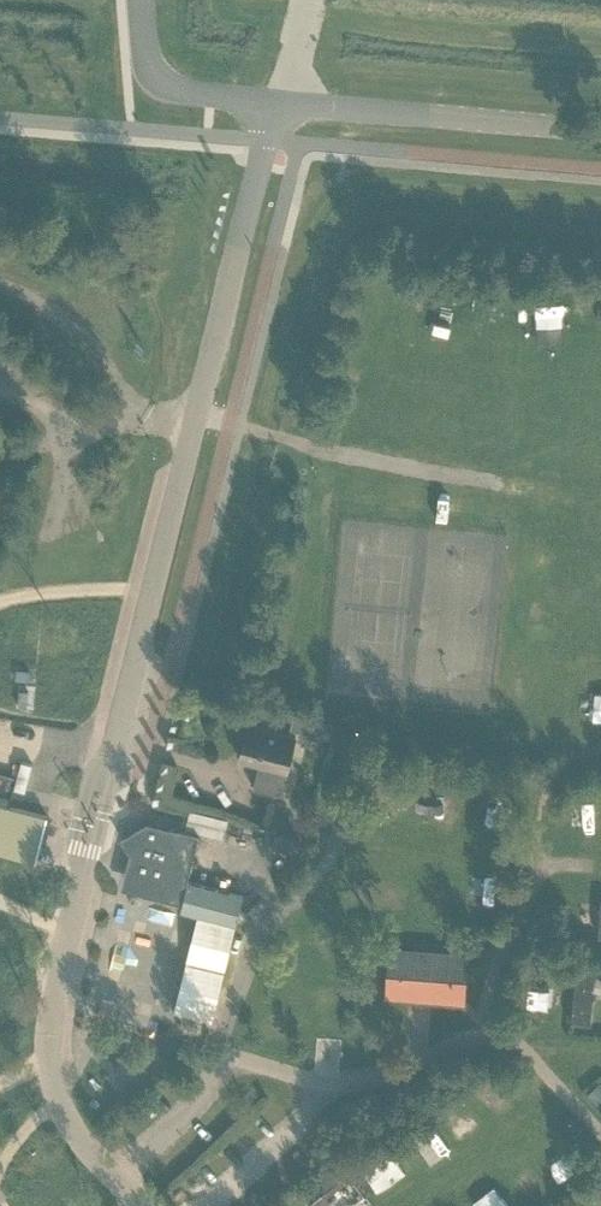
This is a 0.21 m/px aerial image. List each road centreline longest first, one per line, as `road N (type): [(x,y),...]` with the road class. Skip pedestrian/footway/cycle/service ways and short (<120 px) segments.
road 1 (unclassified): [(101,821),(274,102),(600,133)]

